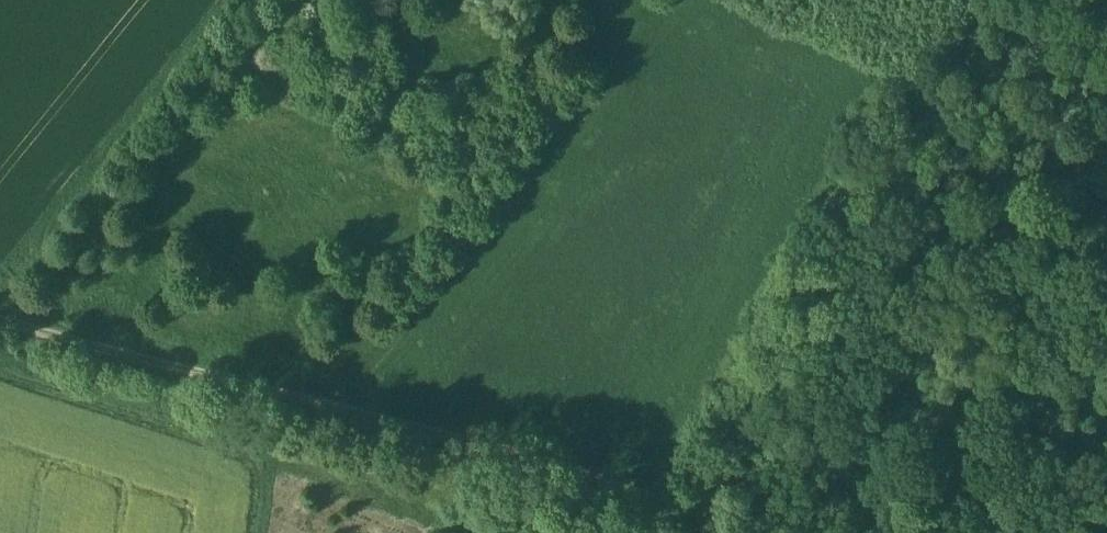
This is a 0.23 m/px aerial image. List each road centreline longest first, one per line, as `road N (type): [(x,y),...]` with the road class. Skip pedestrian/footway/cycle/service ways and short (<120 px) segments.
road 1 (track): [(0,319),(153,365),(342,403),(480,455),(782,532)]
road 2 (track): [(342,403),(679,0)]
road 3 (track): [(0,373),(267,447),(264,532)]

